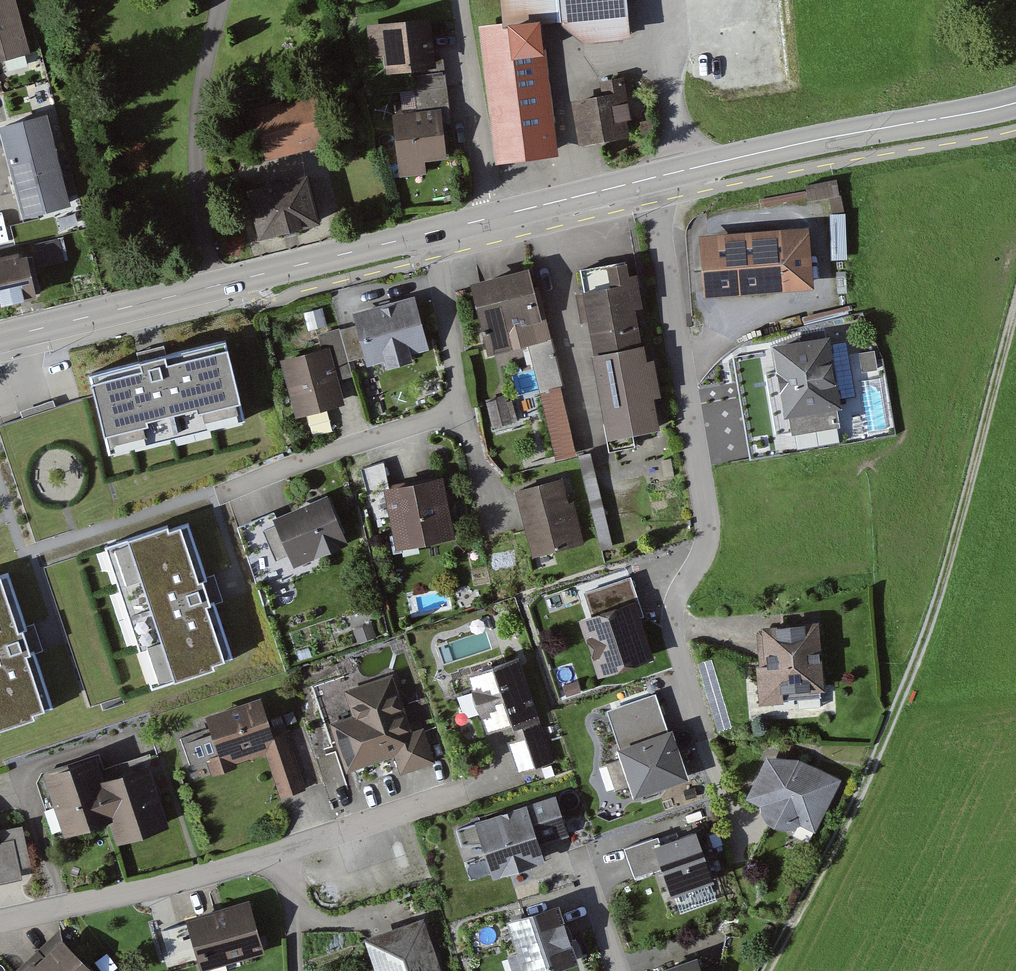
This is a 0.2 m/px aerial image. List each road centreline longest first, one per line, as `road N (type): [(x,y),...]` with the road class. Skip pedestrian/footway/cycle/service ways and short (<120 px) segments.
road 1 (track): [(769,970),(909,678),(1015,302)]
road 2 (residential): [(649,180),(709,536),(674,614),(675,641),(722,777)]
road 3 (residential): [(0,923),(201,874),(503,783)]
road 4 (tertiary): [(0,339),(434,234)]
road 5 (residential): [(434,234),(460,405),(224,496)]
road 6 (tertiary): [(649,180),(1015,105)]
road 7 (residential): [(488,218),(461,0)]
road 8 (tertiary): [(488,218),(649,180)]
road 9 (residential): [(577,863),(700,816)]

